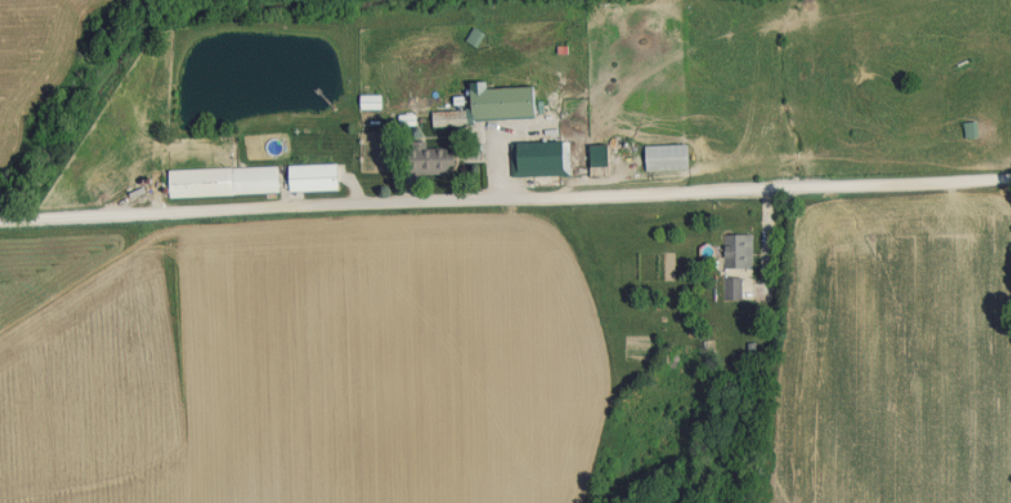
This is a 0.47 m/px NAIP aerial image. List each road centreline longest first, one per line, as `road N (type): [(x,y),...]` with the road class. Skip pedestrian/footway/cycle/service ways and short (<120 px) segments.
road 1 (residential): [(0,228),(487,197),(816,192),(1010,178)]

